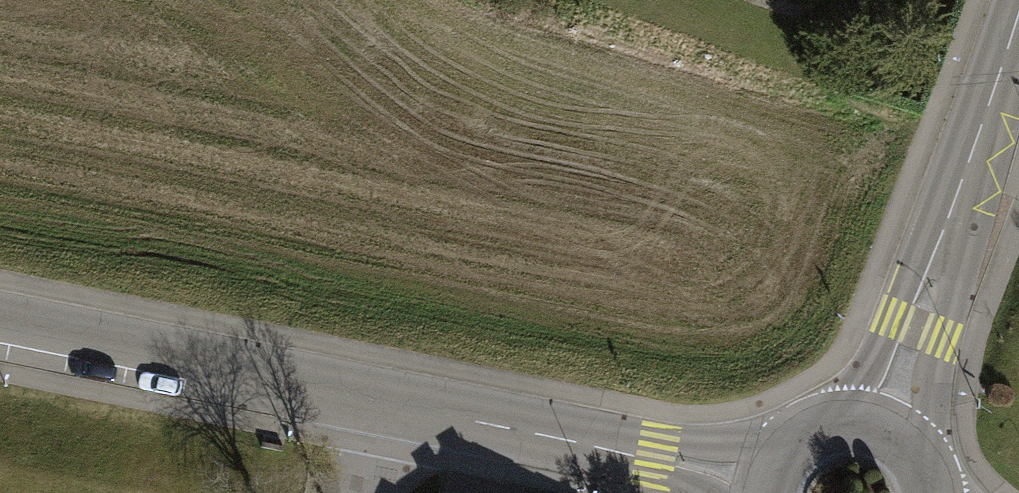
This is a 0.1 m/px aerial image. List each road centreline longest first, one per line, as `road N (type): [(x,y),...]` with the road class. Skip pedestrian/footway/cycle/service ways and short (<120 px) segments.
road 1 (residential): [(878,427),(1018,13)]
road 2 (residential): [(768,481),(383,402)]
road 3 (residential): [(0,328),(383,402)]
road 4 (residential): [(878,427),(811,432),(768,481)]

